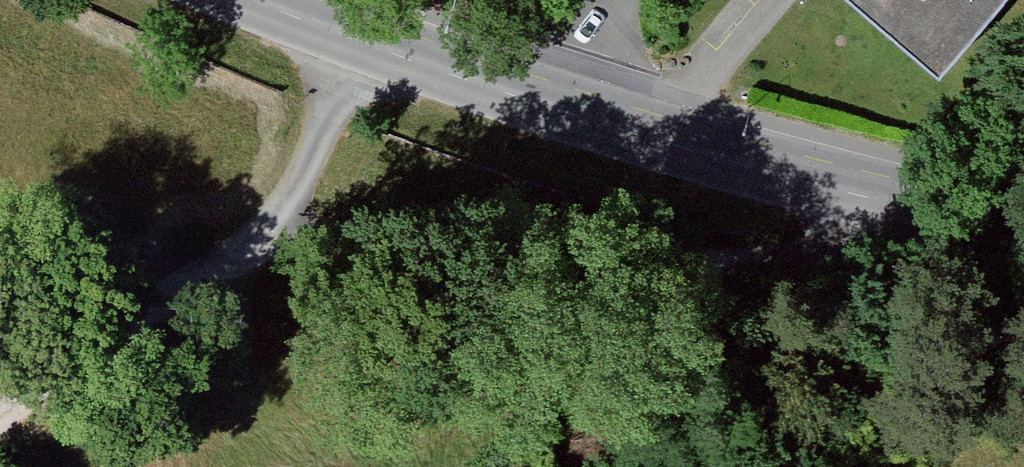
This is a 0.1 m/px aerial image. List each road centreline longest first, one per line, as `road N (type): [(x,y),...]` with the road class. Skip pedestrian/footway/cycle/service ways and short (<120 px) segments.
road 1 (tertiary): [(268,0),(367,40),(653,129),(1023,226)]
road 2 (track): [(367,40),(291,168),(102,349),(0,409)]
road 3 (track): [(291,168),(653,129)]

